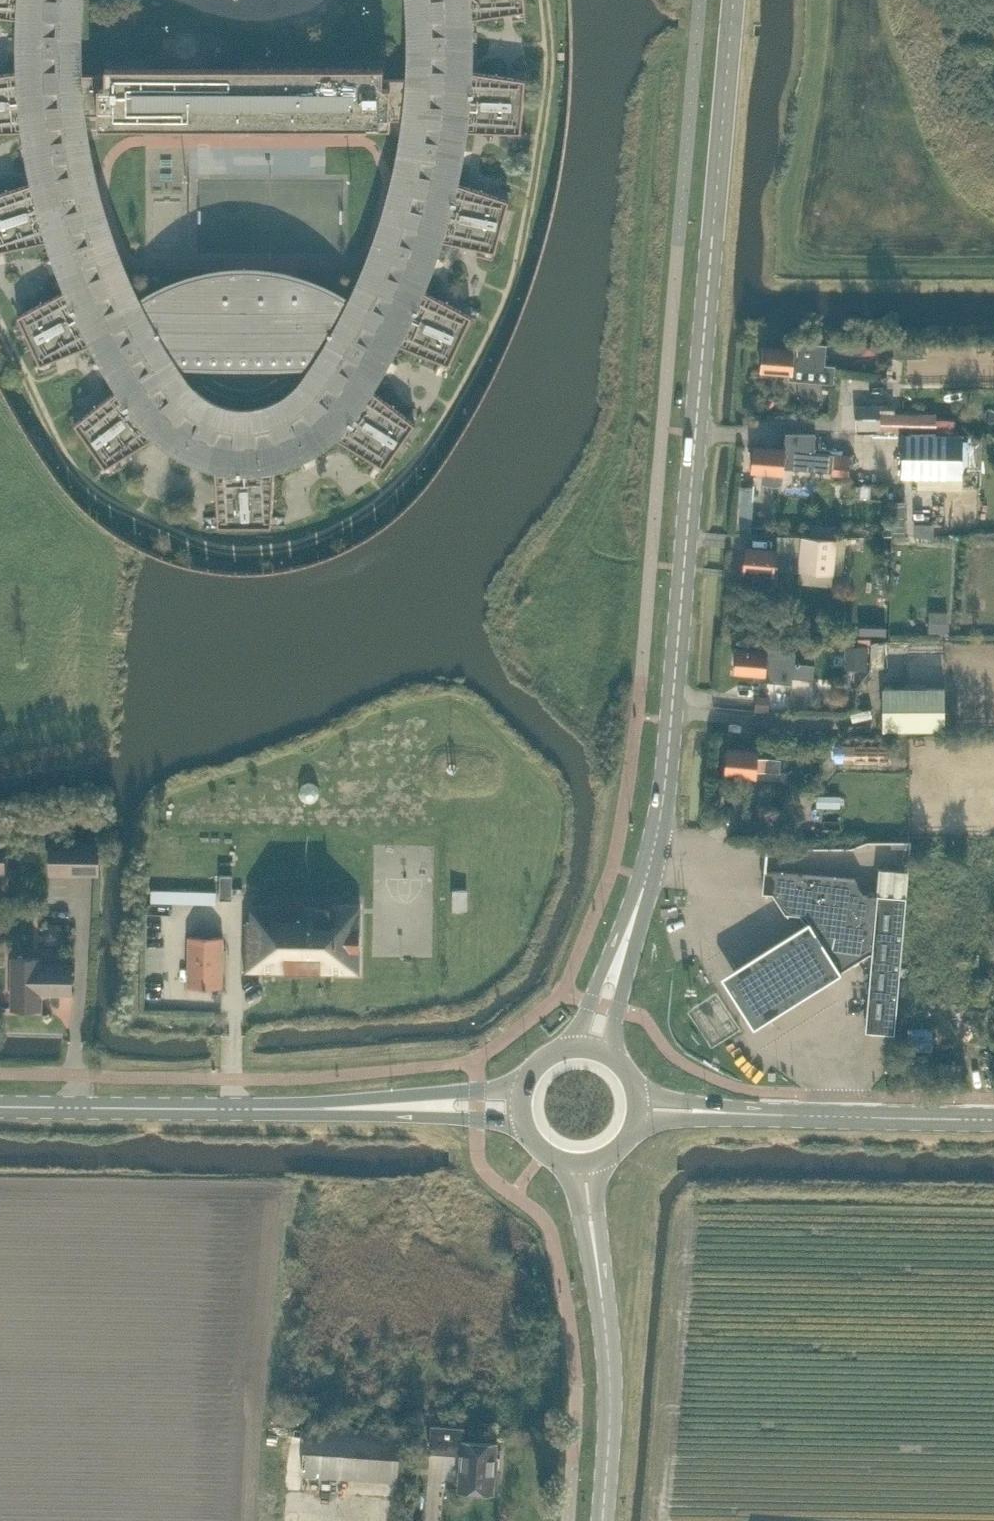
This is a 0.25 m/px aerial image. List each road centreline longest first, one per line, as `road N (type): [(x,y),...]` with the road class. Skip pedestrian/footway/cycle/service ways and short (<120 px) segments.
road 1 (track): [(545,0),(550,35),(518,271),(474,374),(409,474),(342,525),(296,541),(230,546),(201,541),(104,497),(81,476),(0,316)]
road 2 (tertiary): [(644,884),(662,821),(684,664),(735,0)]
road 3 (track): [(993,266),(801,263),(792,253),(790,206),(820,0)]
road 4 (tertiary): [(0,1103),(417,1104)]
road 5 (tertiary): [(719,1109),(993,1116)]
road 6 (tertiary): [(604,1520),(611,1397),(597,1249)]
road 7 (tertiary): [(621,1062),(619,1008),(646,913),(644,884)]
road 8 (tertiary): [(644,884),(570,1046)]

